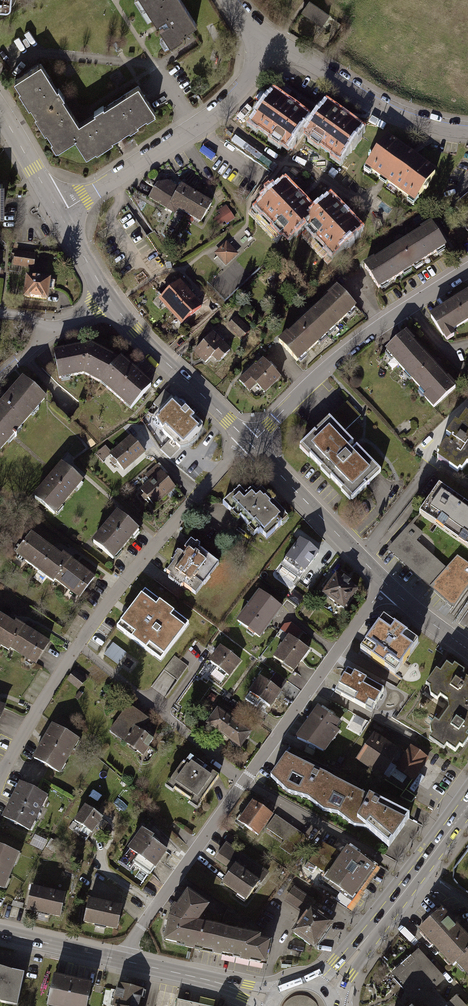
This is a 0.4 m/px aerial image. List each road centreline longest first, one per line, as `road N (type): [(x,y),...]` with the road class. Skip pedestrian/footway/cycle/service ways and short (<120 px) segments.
road 1 (residential): [(386,584),(132,939),(126,961)]
road 2 (residential): [(0,777),(79,645),(141,561),(250,441)]
road 3 (residential): [(467,267),(325,369),(250,441)]
road 4 (residential): [(59,210),(211,114),(249,78),(269,43)]
road 5 (residential): [(269,43),(396,114),(467,131)]
road 6 (residential): [(250,441),(386,584)]
road 7 (residential): [(111,301),(250,441)]
road 8 (secondary): [(0,932),(126,961)]

